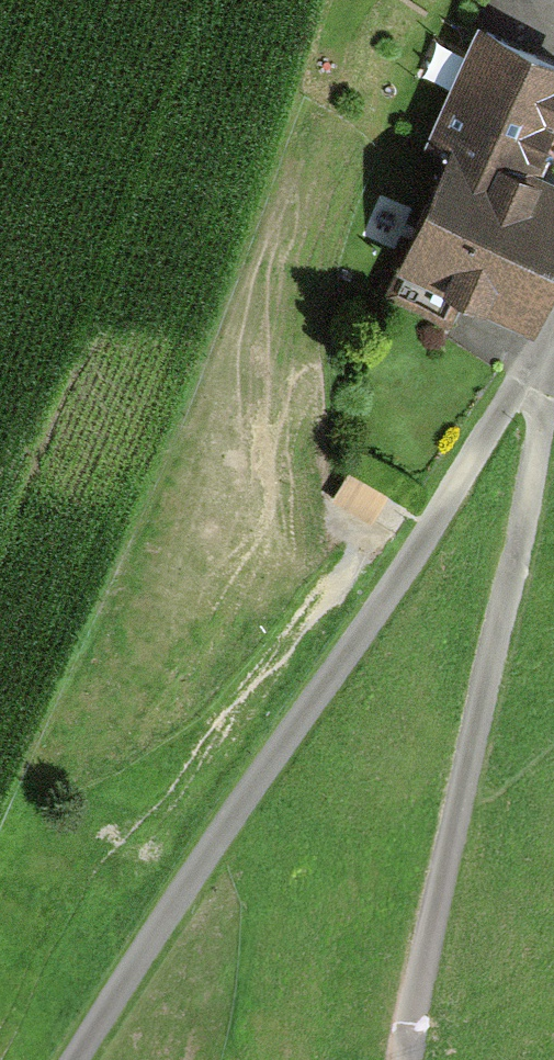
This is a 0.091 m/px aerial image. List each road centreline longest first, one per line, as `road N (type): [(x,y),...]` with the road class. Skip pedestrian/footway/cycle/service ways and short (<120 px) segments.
road 1 (track): [(62,1059),(140,933),(553,355)]
road 2 (track): [(553,372),(398,1059)]

